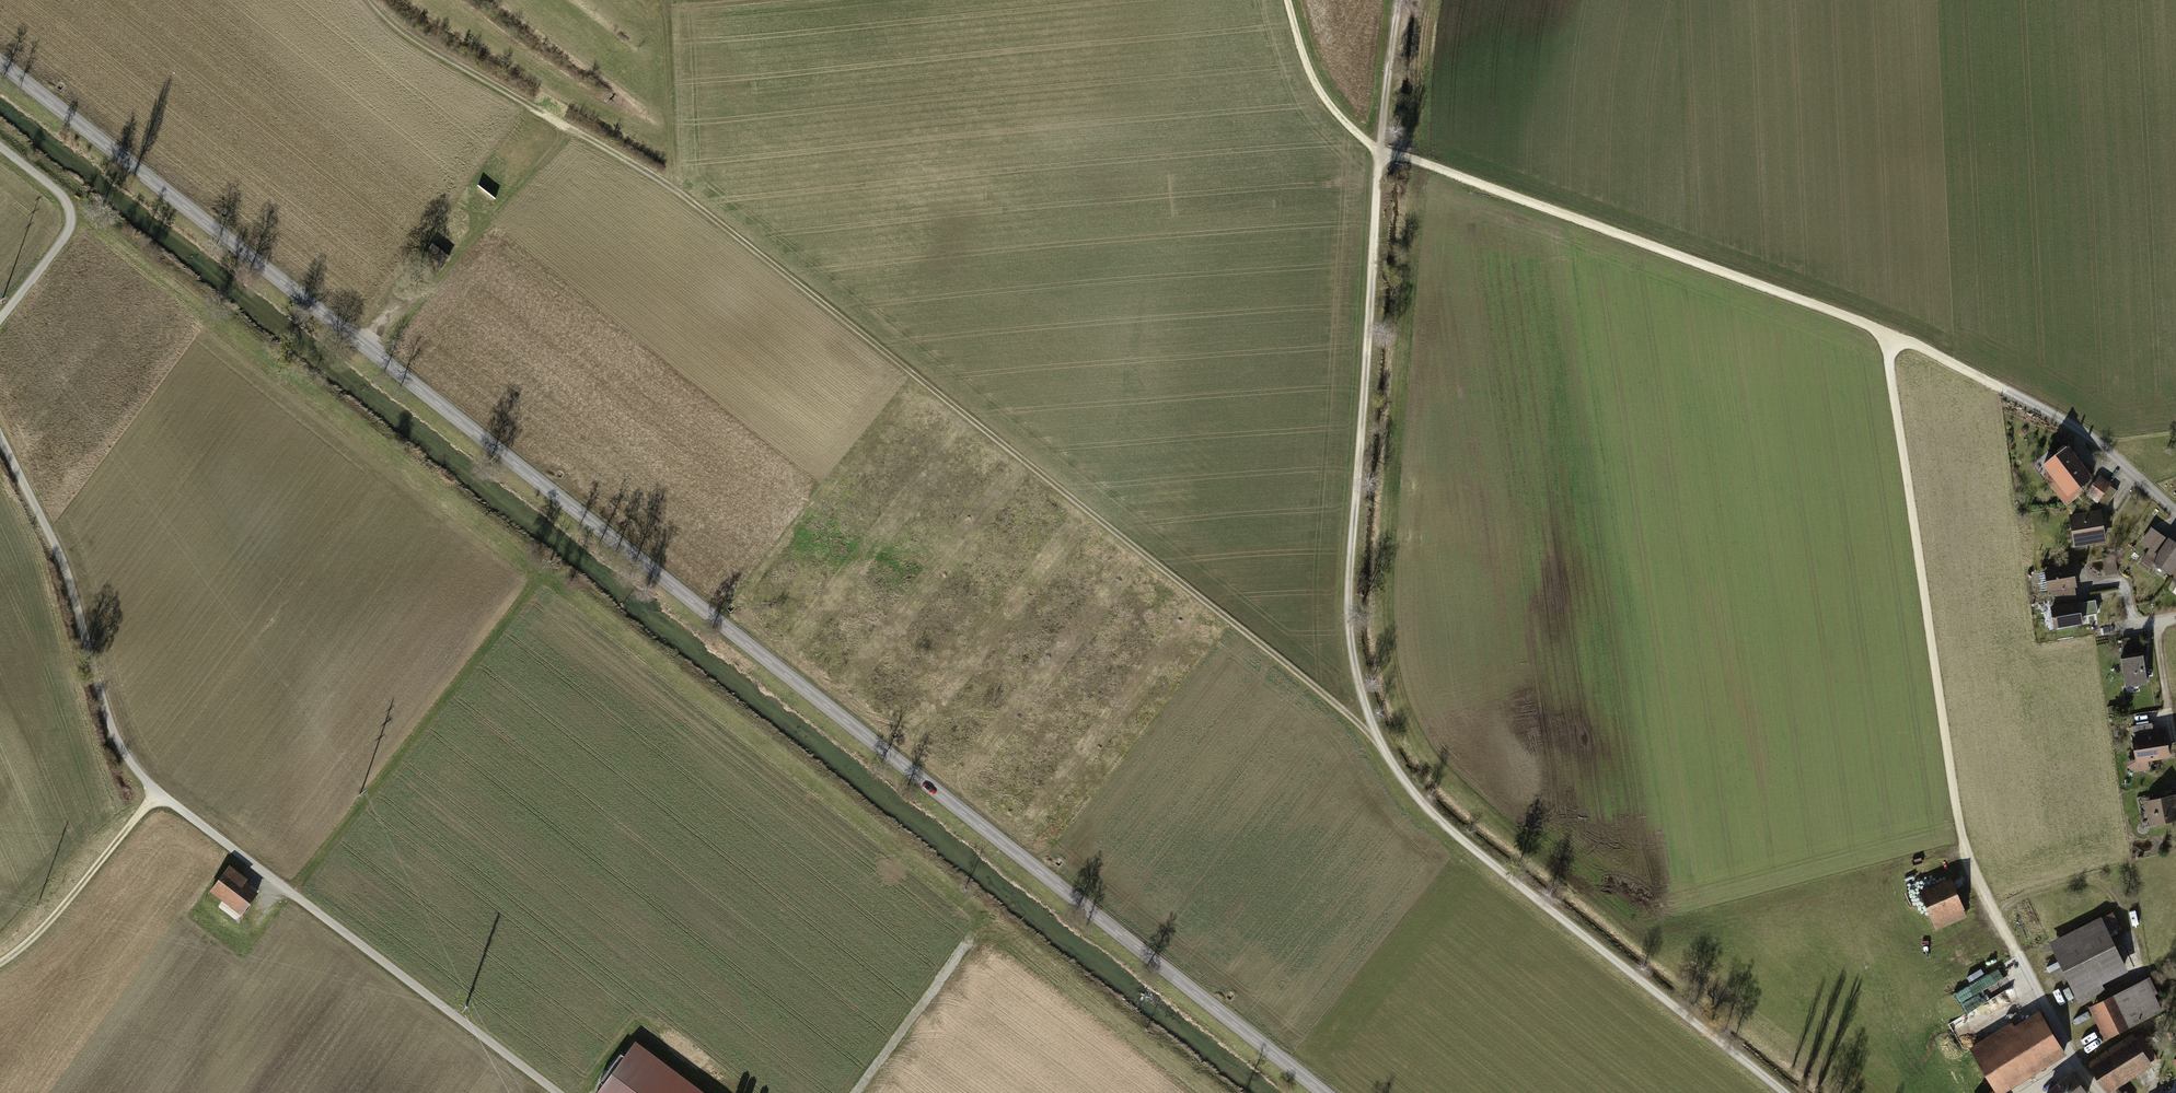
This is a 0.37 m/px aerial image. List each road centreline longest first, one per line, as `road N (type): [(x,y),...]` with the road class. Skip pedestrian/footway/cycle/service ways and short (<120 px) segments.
road 1 (tertiary): [(1324,1092),(0,59)]
road 2 (track): [(1786,1092),(1442,819),(1366,723),(1351,612),(1398,0)]
road 3 (track): [(1366,723),(671,182),(385,24),(365,0)]
road 4 (track): [(1967,849),(1888,335),(1993,385)]
road 5 (track): [(1888,335),(1382,150)]
road 6 (track): [(0,435),(58,551),(125,756)]
road 7 (residential): [(2099,1092),(1967,849)]
road 8 (track): [(0,964),(158,795)]
road 9 (track): [(0,147),(62,199),(71,231),(0,322)]
road 10 (residential): [(1993,385),(2079,429),(2175,512)]
road 11 (track): [(855,1092),(983,924)]
road 12 (track): [(1289,0),(1312,75),(1343,119),(1382,150)]
road 13 (track): [(669,0),(671,182)]
road 14 (residential): [(2175,618),(2133,626),(2123,582),(2087,585)]

